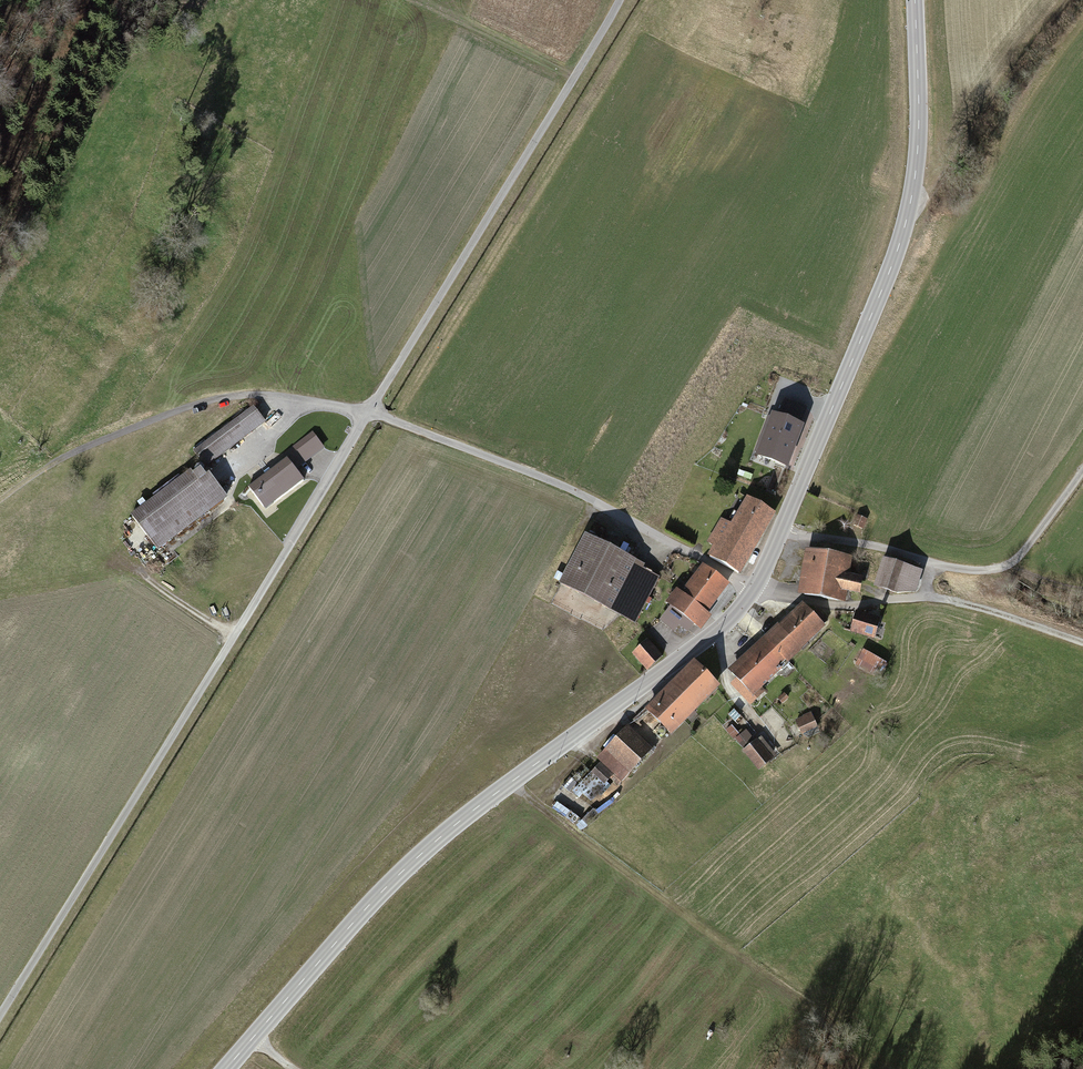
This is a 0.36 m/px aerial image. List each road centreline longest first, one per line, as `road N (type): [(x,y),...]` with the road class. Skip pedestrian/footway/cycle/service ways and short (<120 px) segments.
road 1 (tertiary): [(229,1068),(356,920),(429,850),(717,632),(756,588),(909,215),(920,124),(915,0)]
road 2 (track): [(371,413),(0,1019)]
road 3 (track): [(371,413),(622,0)]
road 4 (track): [(756,588),(548,480),(371,413)]
road 5 (track): [(0,503),(53,464),(188,407),(277,397),(371,413)]
road 6 (track): [(1082,476),(1024,553),(1009,568),(986,573),(780,535)]
road 7 (track): [(909,215),(932,203),(1074,0)]
road 8 (track): [(756,588),(822,605),(925,601),(937,566)]
road 9 (track): [(574,82),(404,0)]
road 10 (track): [(925,601),(1082,644)]

